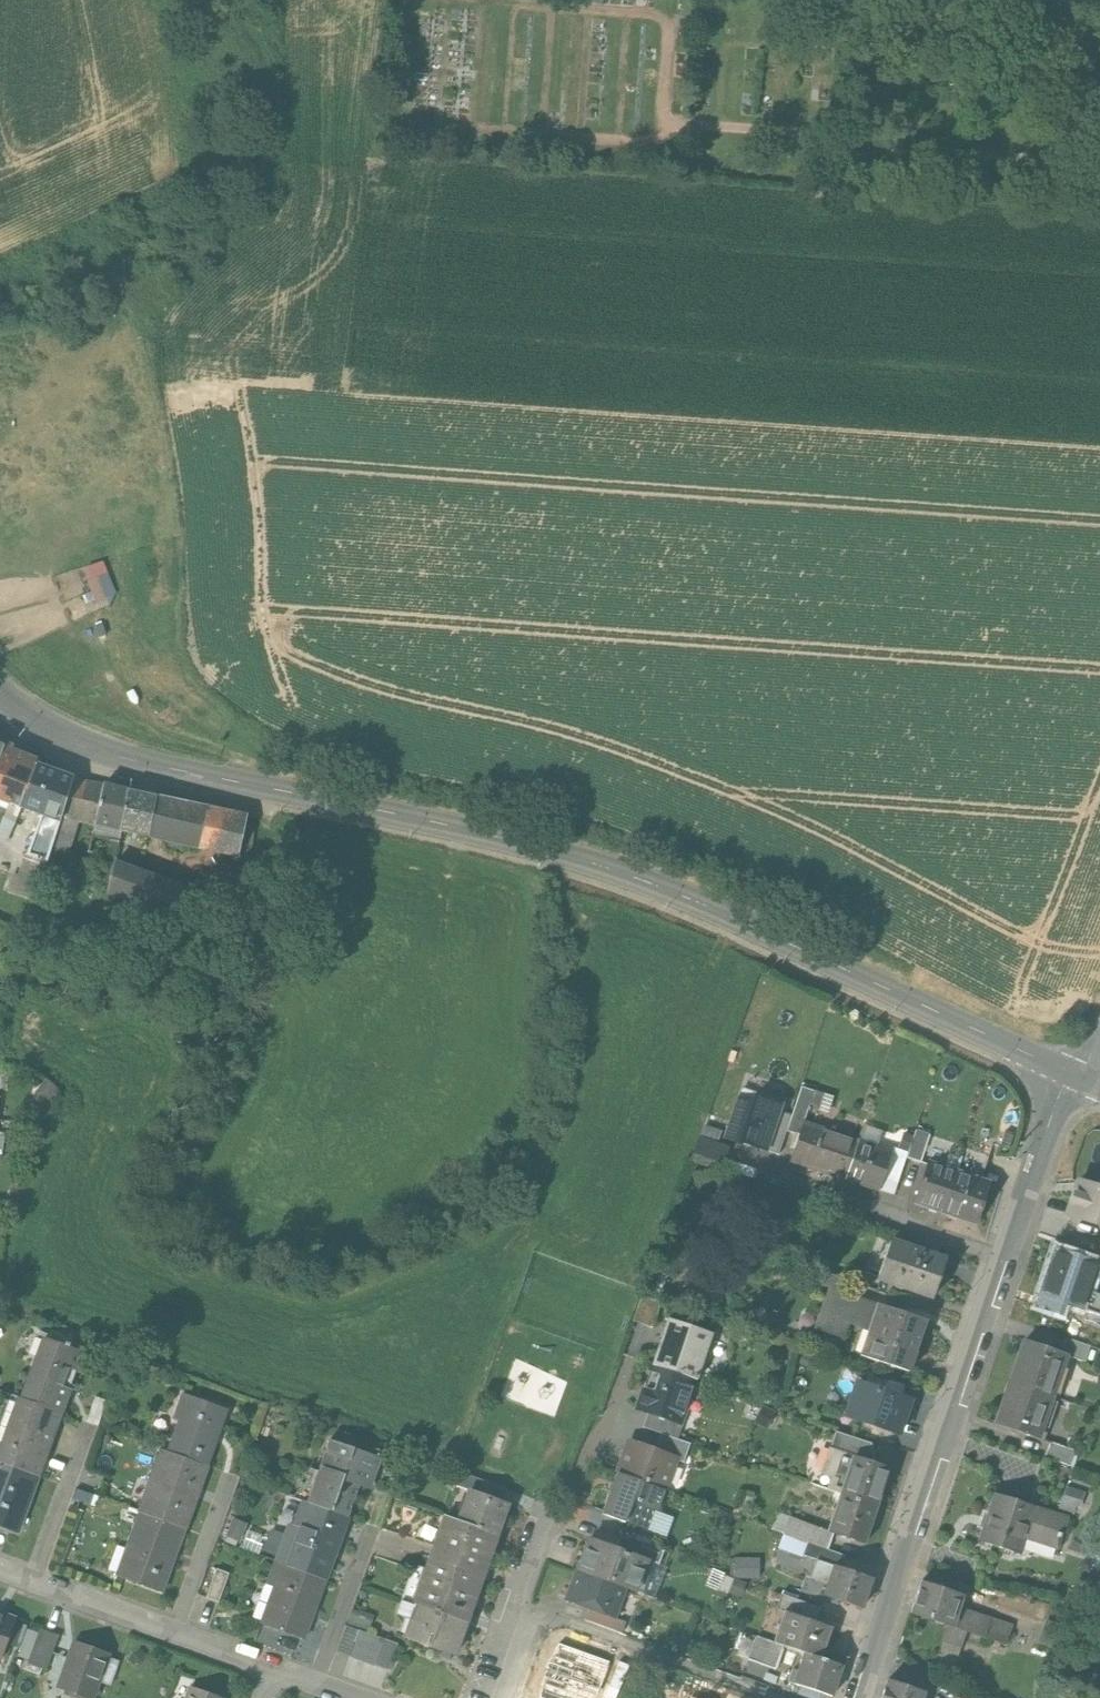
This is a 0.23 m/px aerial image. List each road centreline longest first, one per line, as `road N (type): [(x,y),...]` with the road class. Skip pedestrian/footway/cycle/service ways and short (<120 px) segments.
road 1 (secondary): [(0,698),(45,733),(103,755),(531,844),(680,896),(1079,1077)]
road 2 (residential): [(1006,1260),(858,1697)]
road 3 (residential): [(504,1697),(522,1648),(521,1608),(537,1551),(567,1512),(631,1362)]
road 4 (residential): [(1006,1260),(745,1172)]
road 5 (residential): [(1079,1077),(1006,1260)]
road 6 (residential): [(607,1638),(773,1697)]
road 7 (residential): [(178,1633),(229,1481)]
road 8 (residential): [(316,1684),(370,1534)]
road 9 (residential): [(34,1581),(85,1435)]
road 10 (residential): [(178,1633),(34,1581)]

